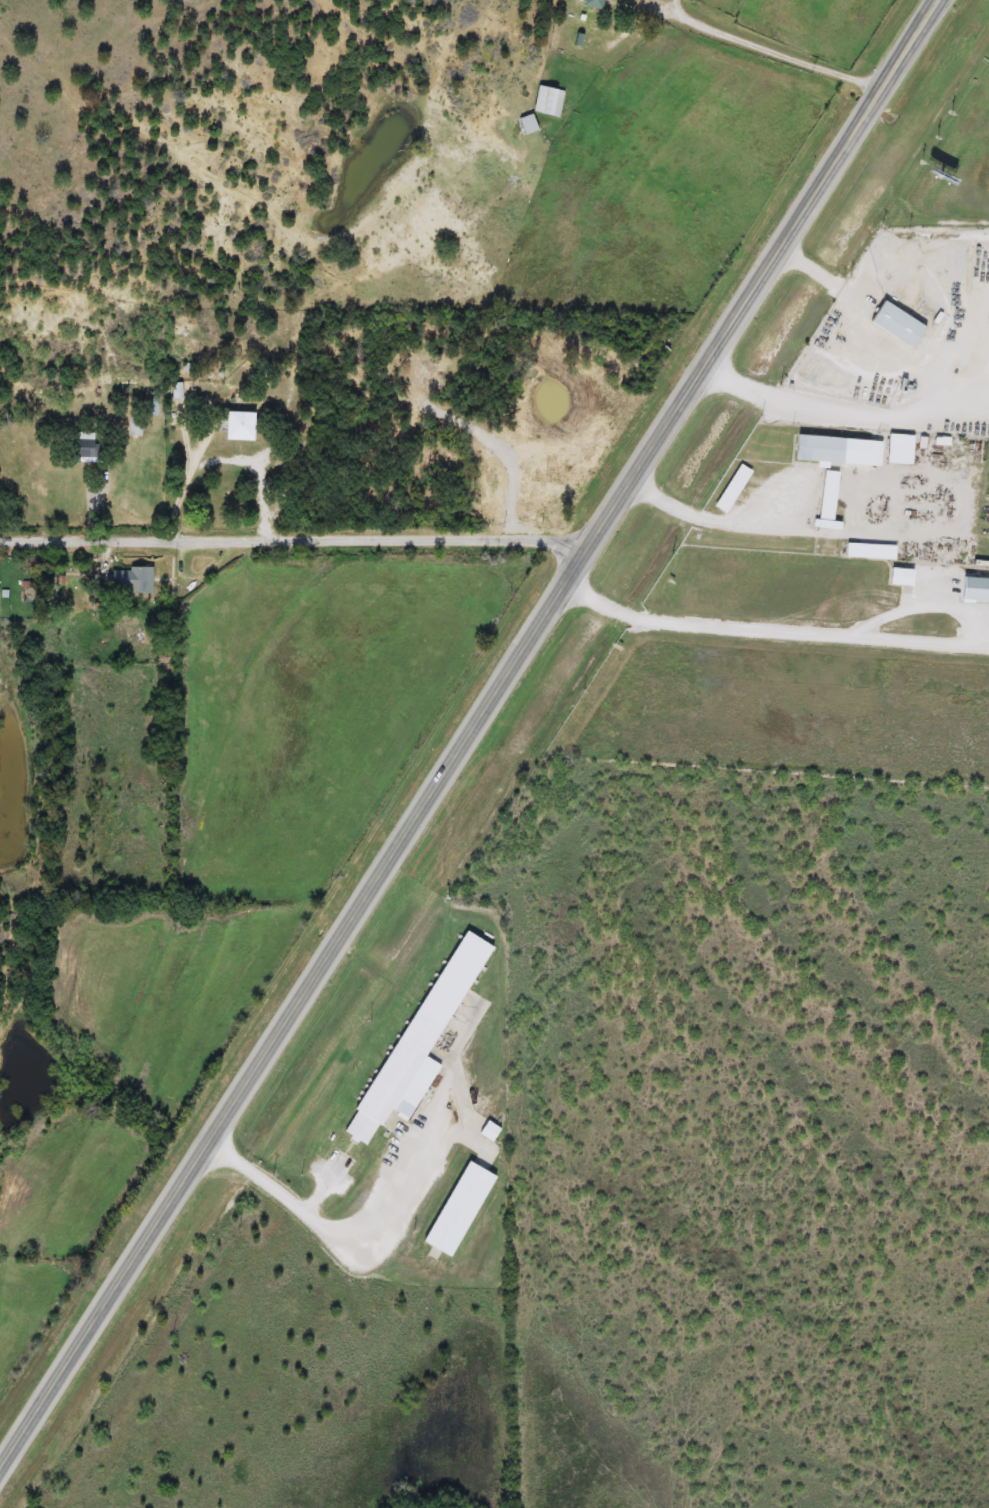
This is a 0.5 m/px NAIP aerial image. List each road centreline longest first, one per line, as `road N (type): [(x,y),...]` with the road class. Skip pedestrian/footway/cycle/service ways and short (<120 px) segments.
road 1 (trunk): [(0,1466),(936,0)]
road 2 (residential): [(592,544),(546,535),(0,537)]
road 3 (residential): [(703,370),(790,401),(932,411)]
road 4 (residential): [(988,332),(932,411),(988,411)]

